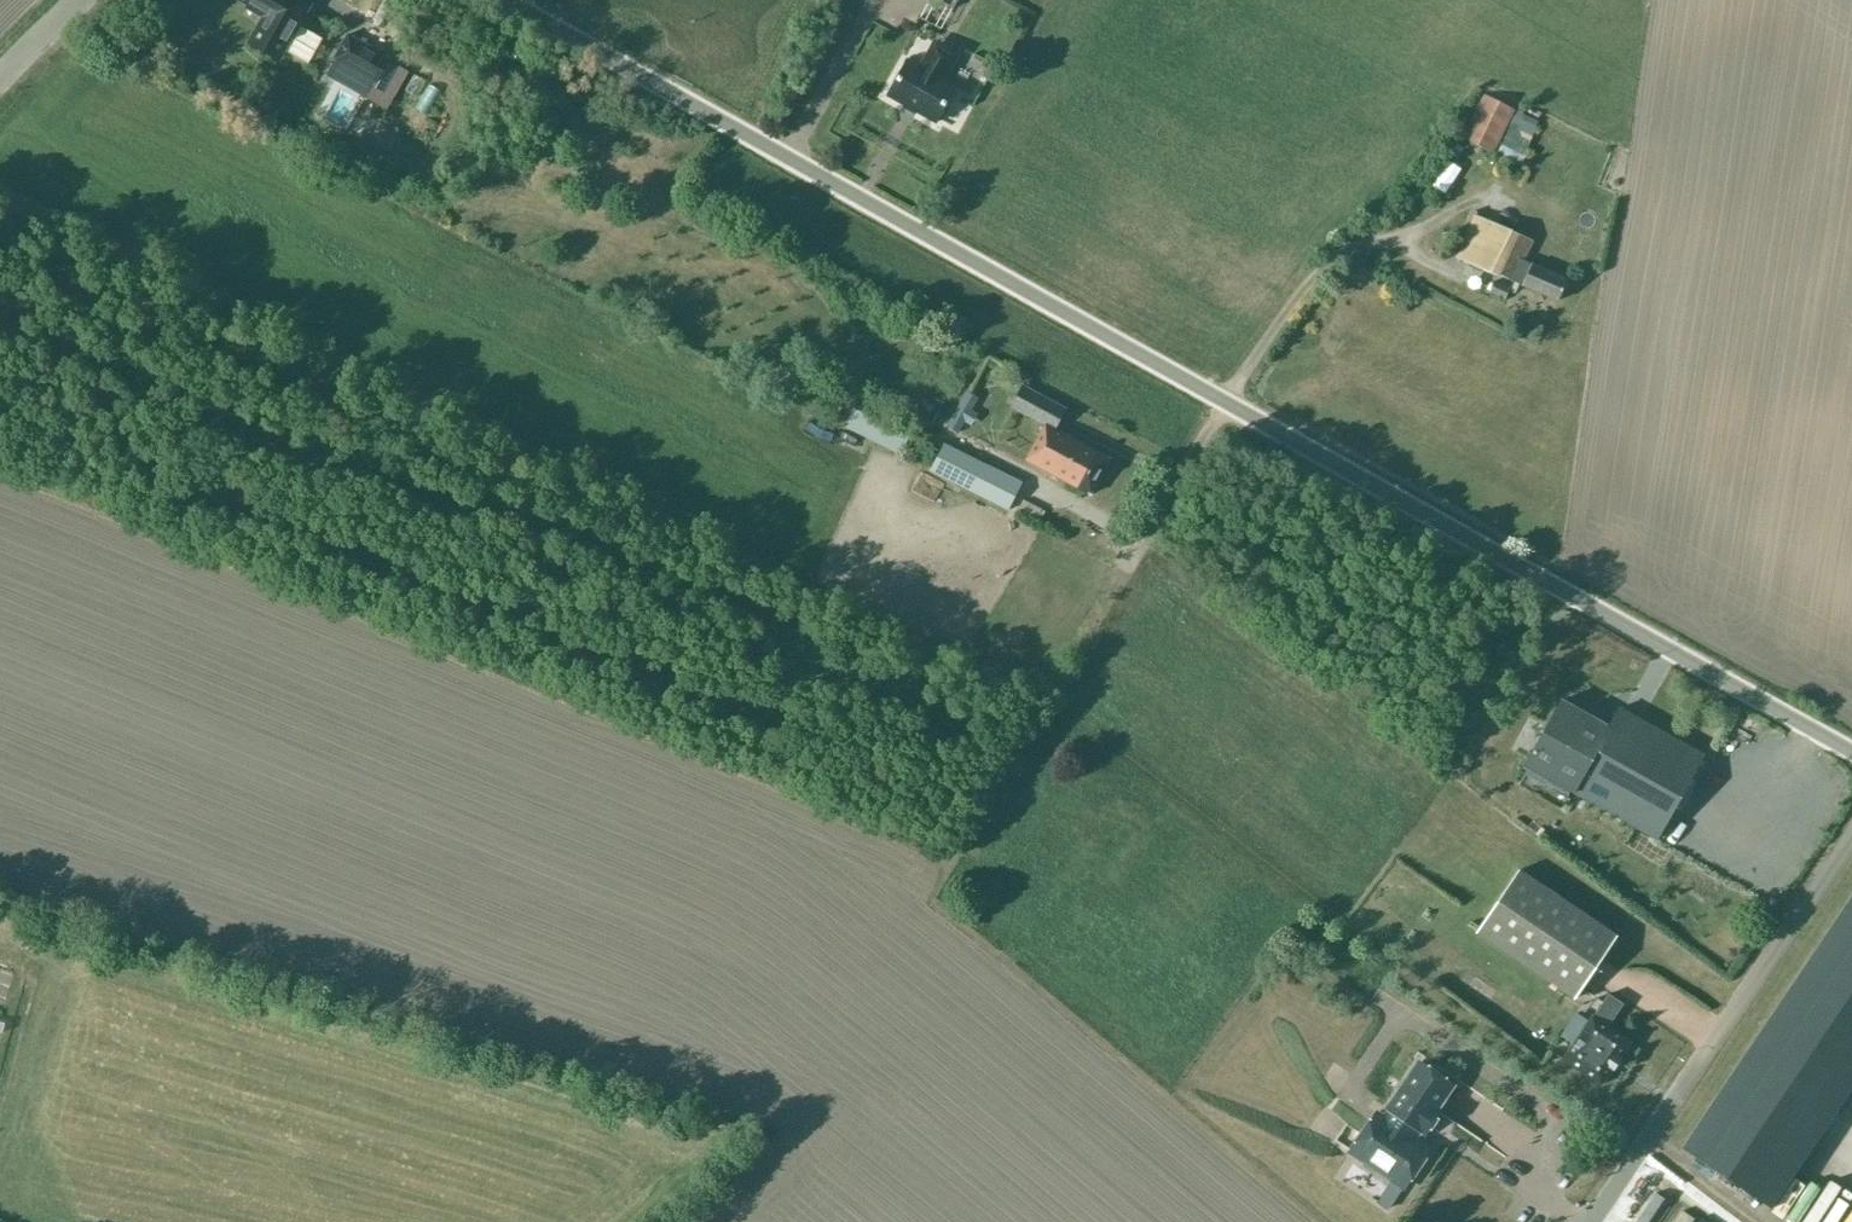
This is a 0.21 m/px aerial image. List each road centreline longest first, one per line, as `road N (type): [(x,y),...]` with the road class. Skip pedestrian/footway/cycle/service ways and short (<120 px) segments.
road 1 (tertiary): [(1851,753),(506,0)]
road 2 (unclassified): [(1589,1221),(1851,832)]

